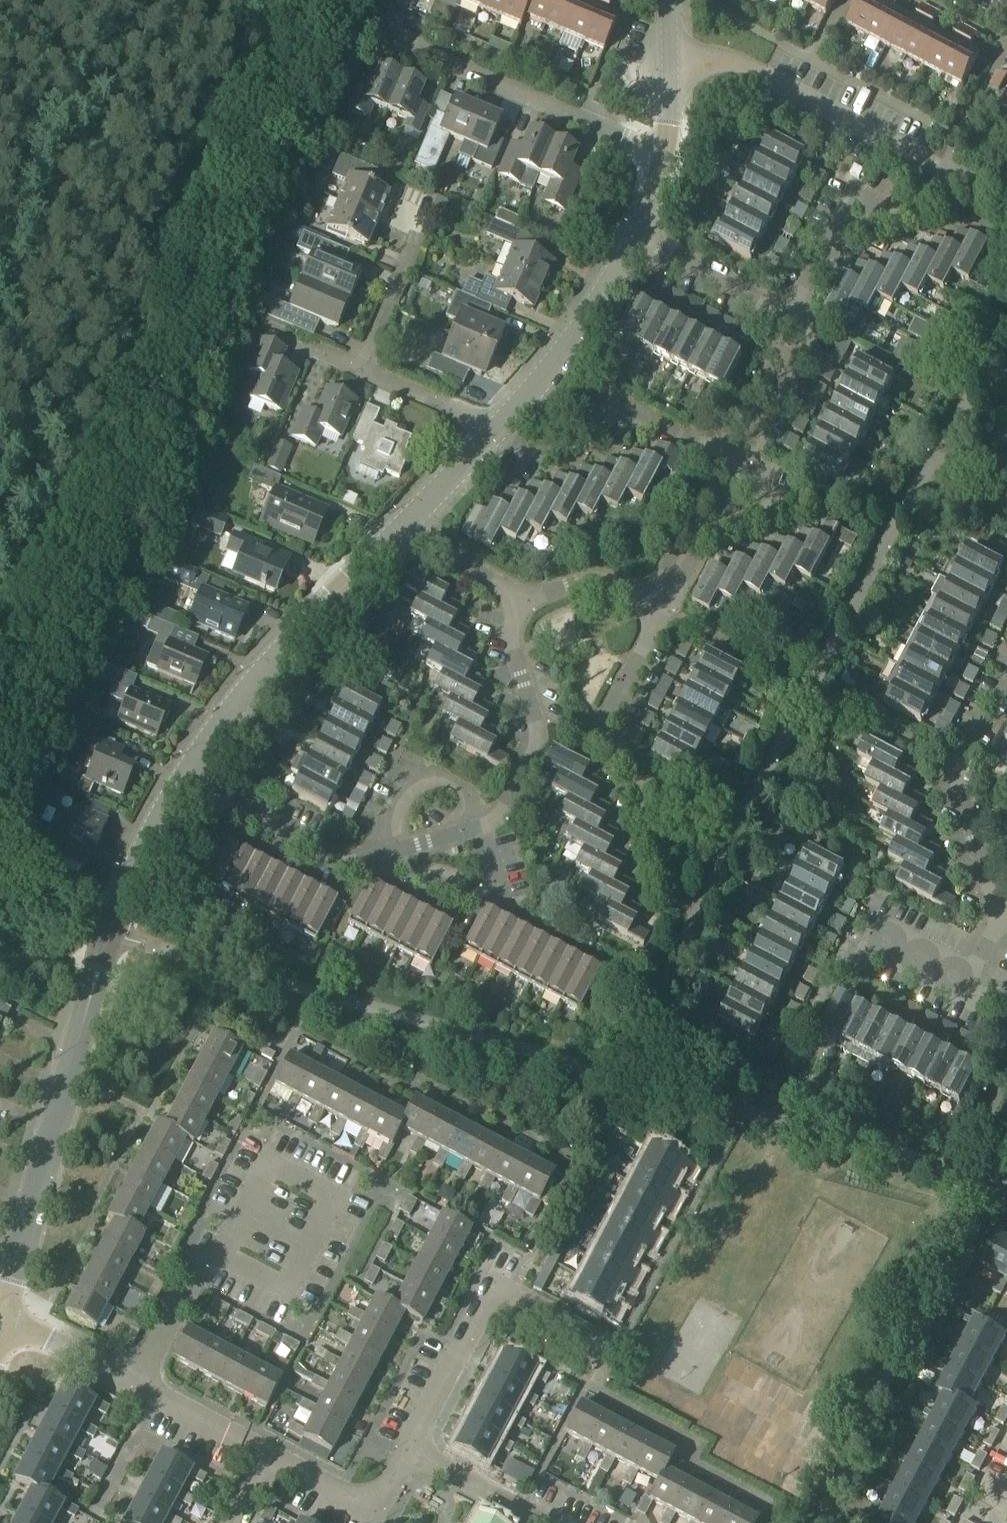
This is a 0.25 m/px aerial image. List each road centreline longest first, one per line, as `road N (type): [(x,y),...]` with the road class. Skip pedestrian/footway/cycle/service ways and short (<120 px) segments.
road 1 (residential): [(615,1076),(1006,322)]
road 2 (track): [(253,138),(0,743)]
road 3 (tertiary): [(3,1316),(108,934),(185,782)]
road 4 (tertiary): [(398,532),(498,431),(586,323),(629,235)]
road 5 (tertiary): [(185,782),(254,686),(398,532)]
road 6 (residential): [(666,156),(381,31)]
road 7 (residential): [(669,893),(602,730),(663,610)]
road 8 (residential): [(943,169),(731,62),(671,64)]
road 9 (track): [(253,138),(0,47)]
road 10 (residential): [(511,597),(509,632),(537,744),(498,819),(480,830)]
road 11 (residential): [(1005,925),(960,790),(963,769),(1006,687)]
road 12 (residential): [(220,1256),(284,1288),(331,1196),(265,1164)]
road 13 (residential): [(395,850),(345,861),(185,782)]
road 14 (residential): [(722,462),(652,425),(530,462)]
road 15 (residential): [(408,1451),(494,1286),(512,1293)]
road 16 (residential): [(796,316),(629,235)]
road 17 (residential): [(395,850),(403,865),(454,894),(481,897),(496,884),(480,830)]
road 18 (residential): [(739,471),(809,336),(796,316)]
road 19 (residential): [(1005,925),(972,985),(877,938)]
road 20 (residential): [(480,830),(464,783),(424,781),(393,813),(395,850)]
road 21 (residential): [(134,1387),(207,1250),(220,1256)]
road 22 (residential): [(796,316),(834,241),(915,224)]
road 23 (residential): [(722,462),(796,316)]
road 24 (residential): [(663,610),(739,471)]
road 25 (residential): [(647,601),(722,462)]
road 26 (residential): [(543,1522),(408,1451)]
road 27 (residential): [(270,1455),(134,1387)]
road 28 (track): [(311,0),(253,138)]
road 29 (residential): [(134,1387),(3,1316)]
road 30 (residential): [(511,597),(599,578),(647,601)]
road 31 (residential): [(398,532),(511,597)]

